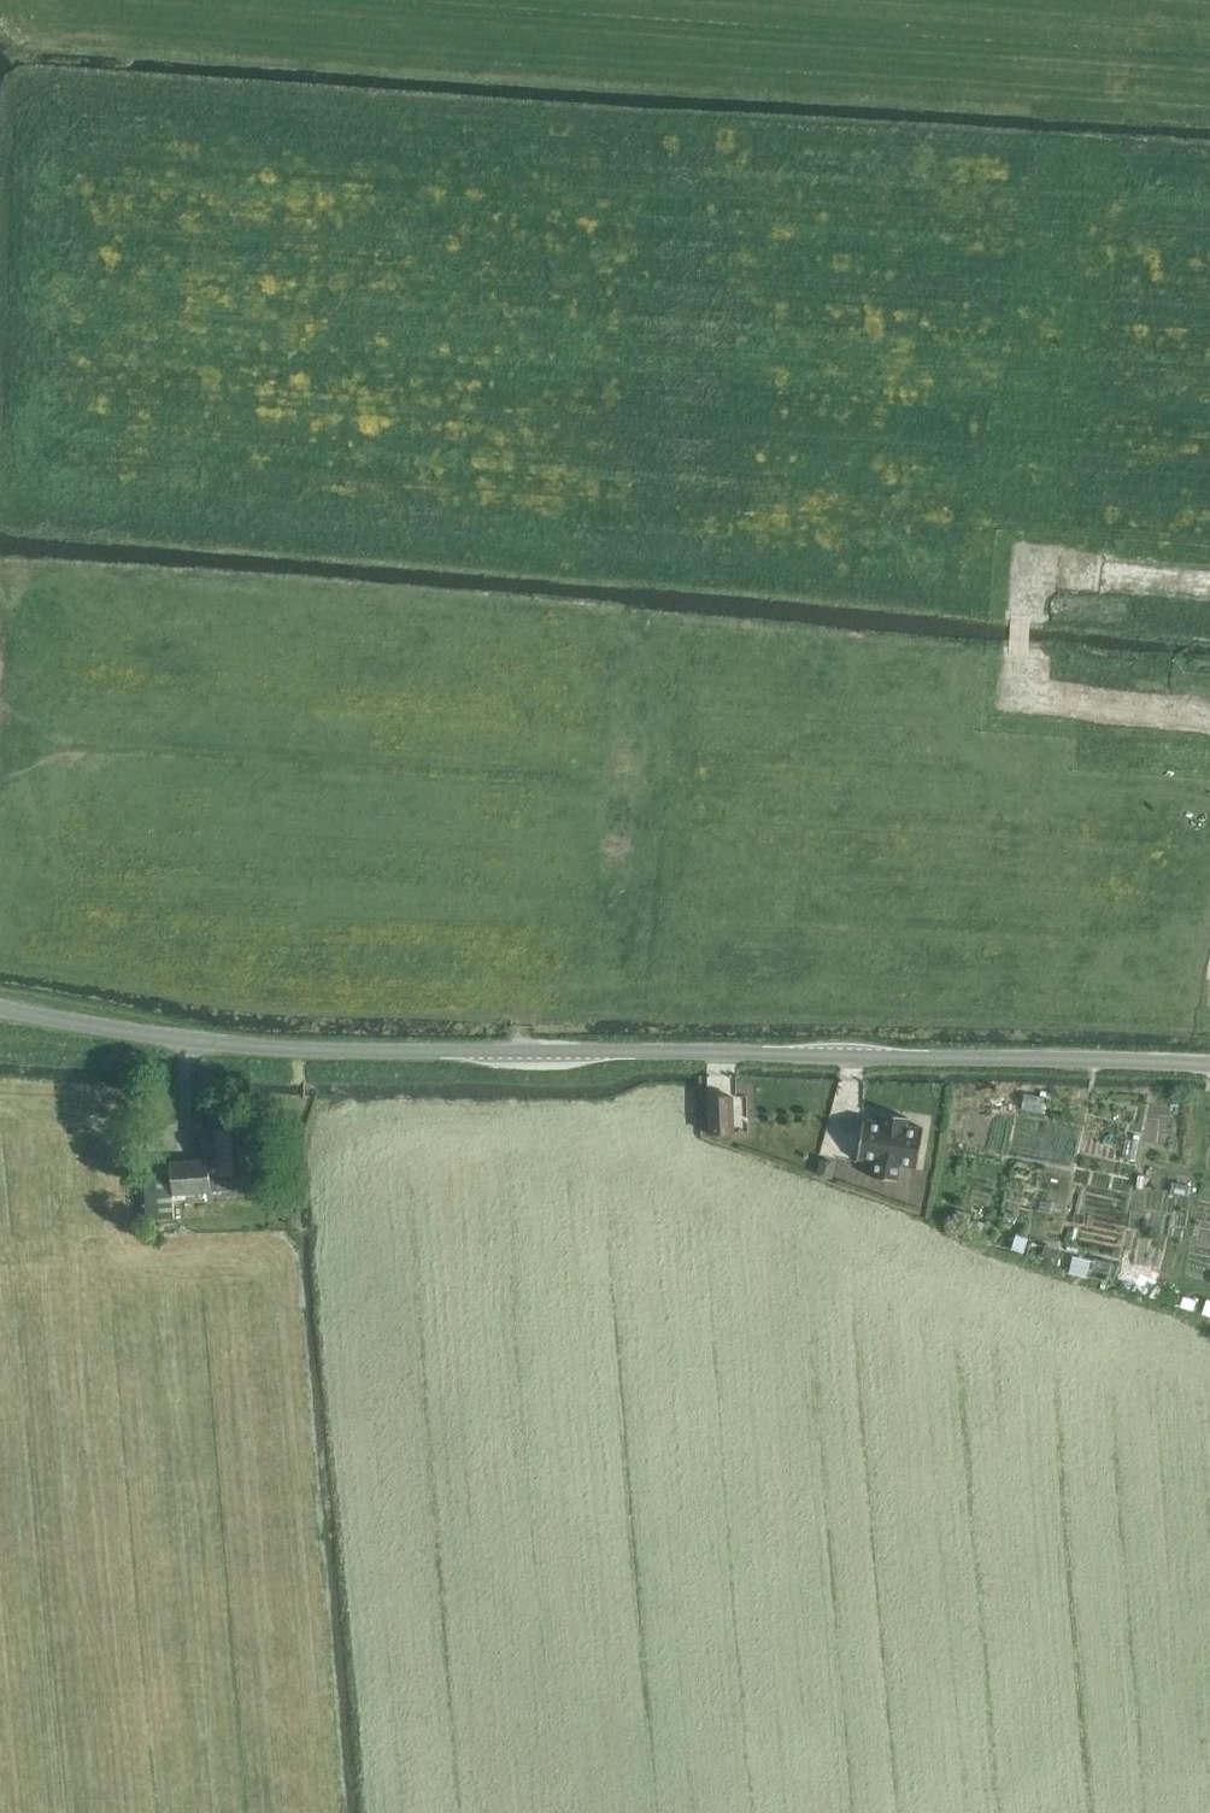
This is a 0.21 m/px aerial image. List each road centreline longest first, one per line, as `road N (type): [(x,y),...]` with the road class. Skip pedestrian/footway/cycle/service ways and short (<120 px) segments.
road 1 (unclassified): [(1209,1065),(336,1051),(132,1034),(0,1008)]

